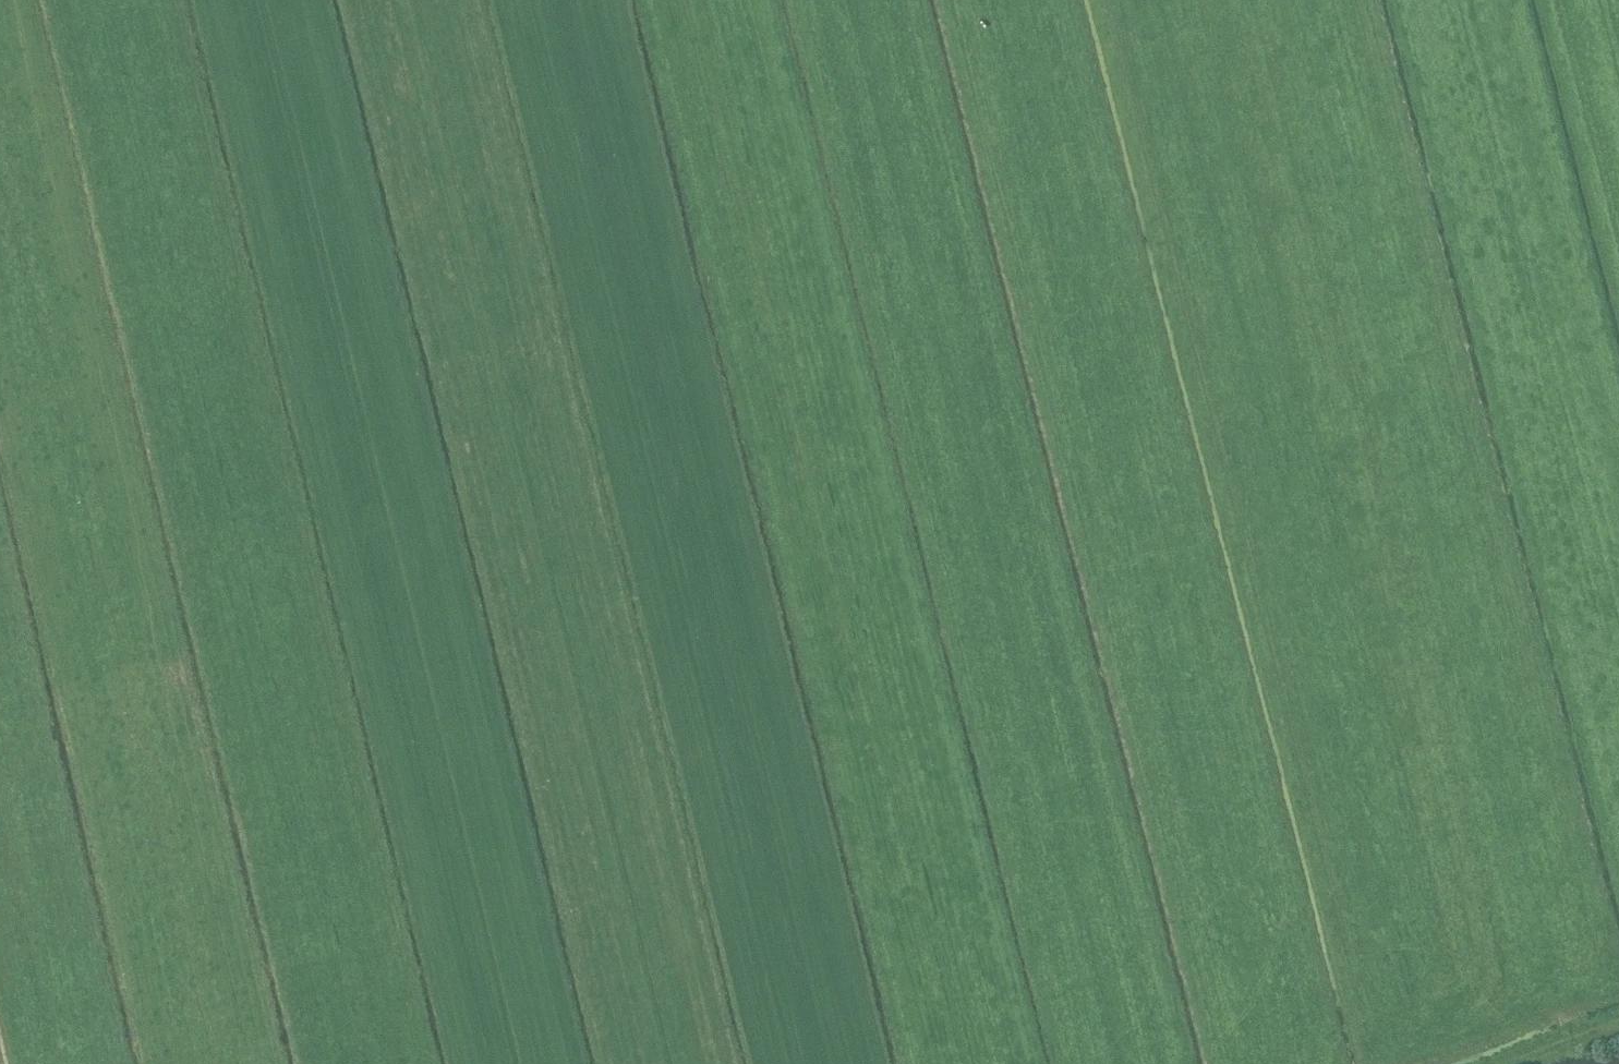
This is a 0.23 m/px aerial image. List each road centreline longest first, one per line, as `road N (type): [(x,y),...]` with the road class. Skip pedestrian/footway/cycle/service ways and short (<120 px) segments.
road 1 (track): [(1497,1063),(1618,1017)]

